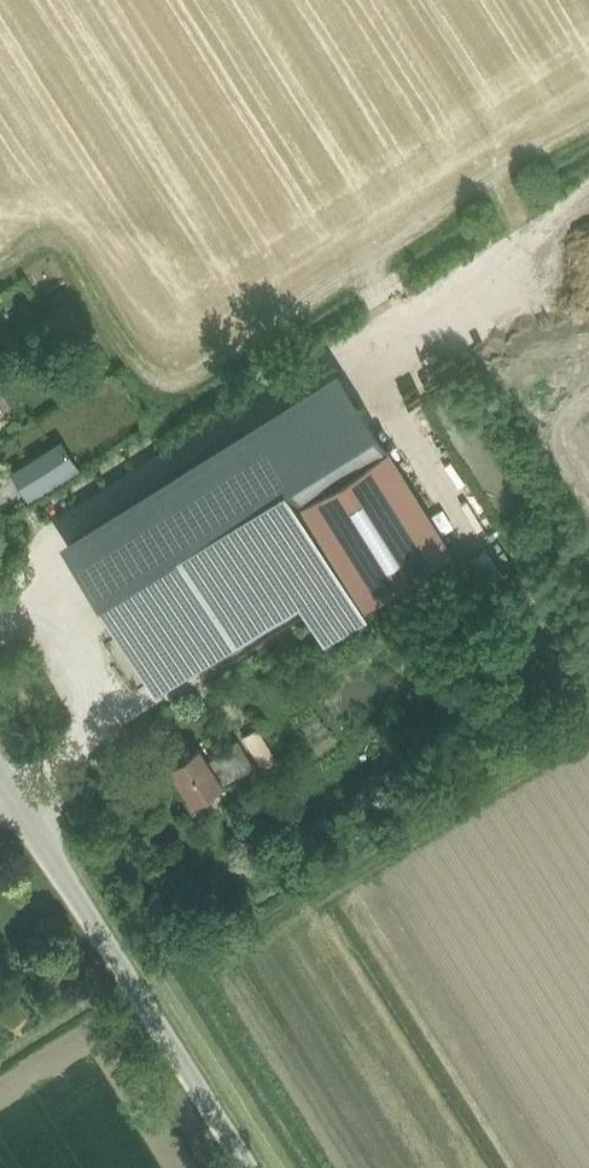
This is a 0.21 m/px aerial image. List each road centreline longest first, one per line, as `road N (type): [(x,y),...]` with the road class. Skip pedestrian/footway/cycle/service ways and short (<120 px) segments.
road 1 (unclassified): [(247,1167),(0,778)]

